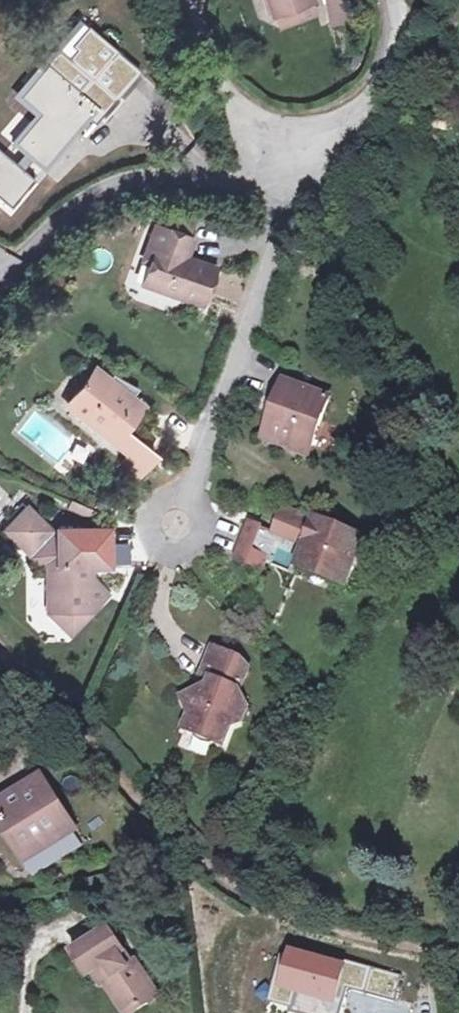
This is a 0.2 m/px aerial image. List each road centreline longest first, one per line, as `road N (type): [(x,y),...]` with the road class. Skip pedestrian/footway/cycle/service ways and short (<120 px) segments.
road 1 (residential): [(177,528),(239,347),(282,163)]
road 2 (residential): [(282,163),(318,150),(345,127),(392,61),(405,25),(397,0)]
road 3 (residential): [(188,0),(256,155),(282,163)]

